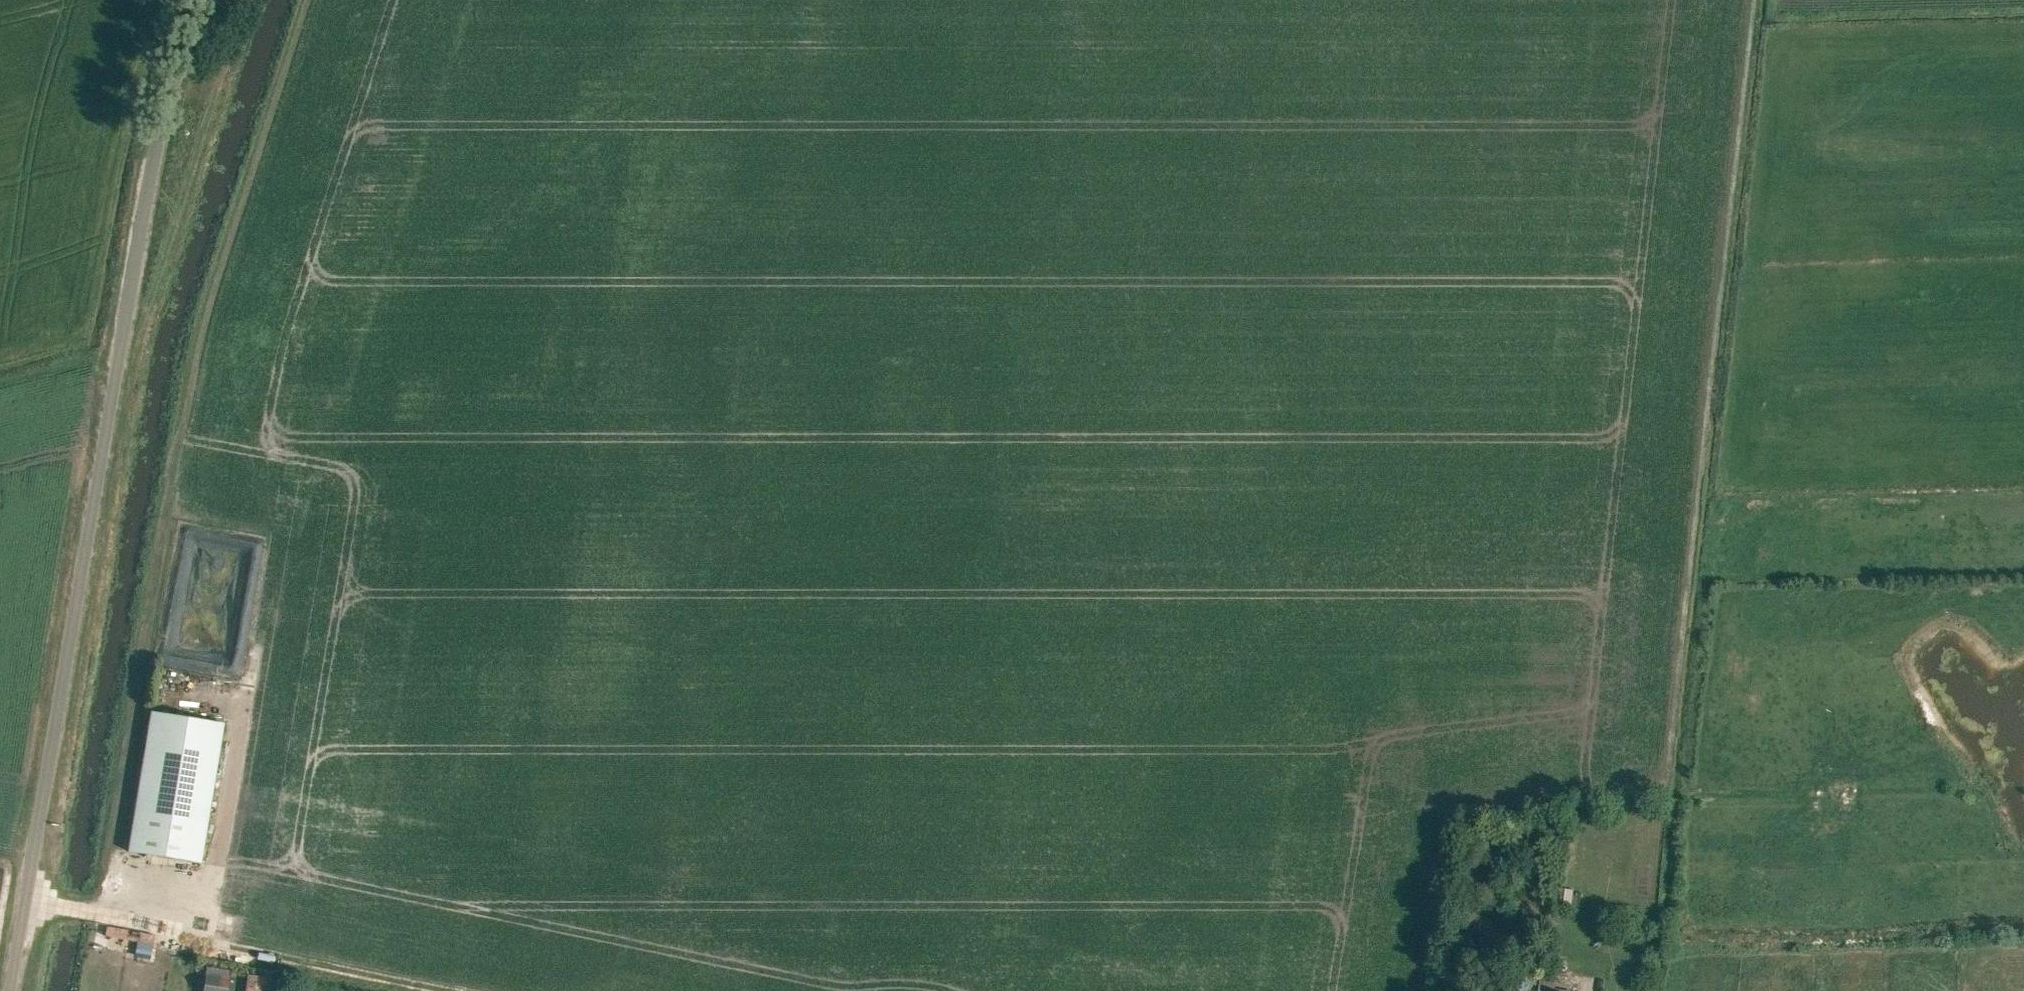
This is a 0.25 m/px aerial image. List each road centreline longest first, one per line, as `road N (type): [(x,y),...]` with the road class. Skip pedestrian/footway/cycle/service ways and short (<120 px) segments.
road 1 (unclassified): [(11,990),(149,177),(202,0)]

